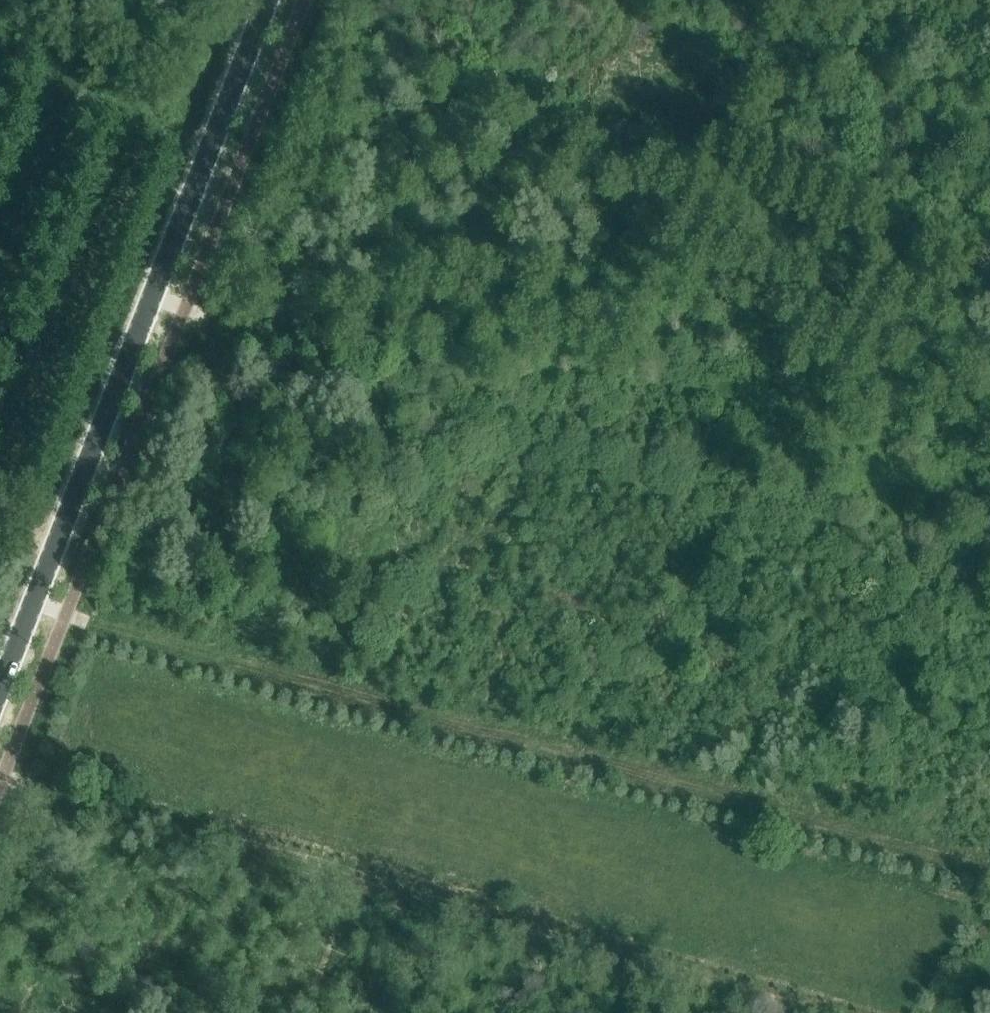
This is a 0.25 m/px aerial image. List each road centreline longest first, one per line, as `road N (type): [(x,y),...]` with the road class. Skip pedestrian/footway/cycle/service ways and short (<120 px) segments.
road 1 (track): [(31,605),(989,872)]
road 2 (tertiary): [(0,686),(263,0)]

